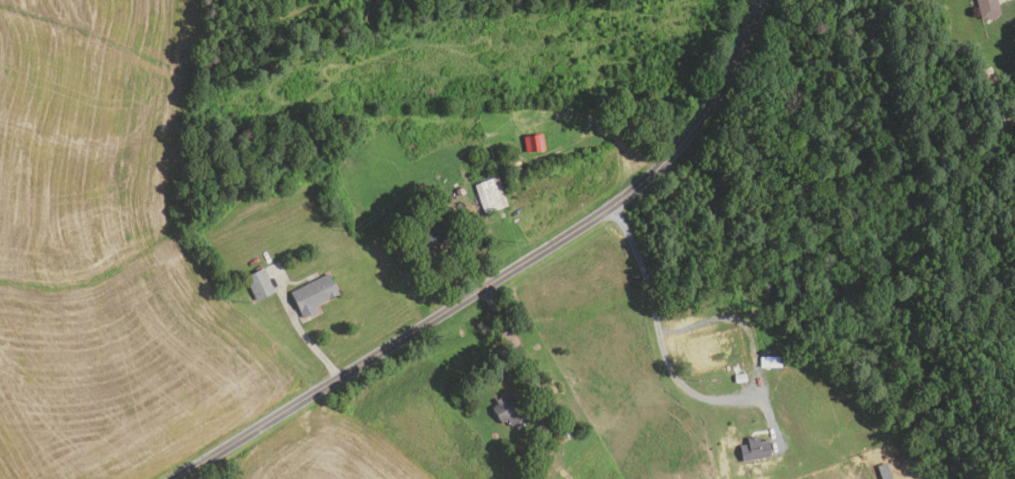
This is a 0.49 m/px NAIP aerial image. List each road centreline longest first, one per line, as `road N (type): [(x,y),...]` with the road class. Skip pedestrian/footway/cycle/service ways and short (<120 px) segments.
road 1 (residential): [(176,478),(633,189),(705,113),(760,0)]

